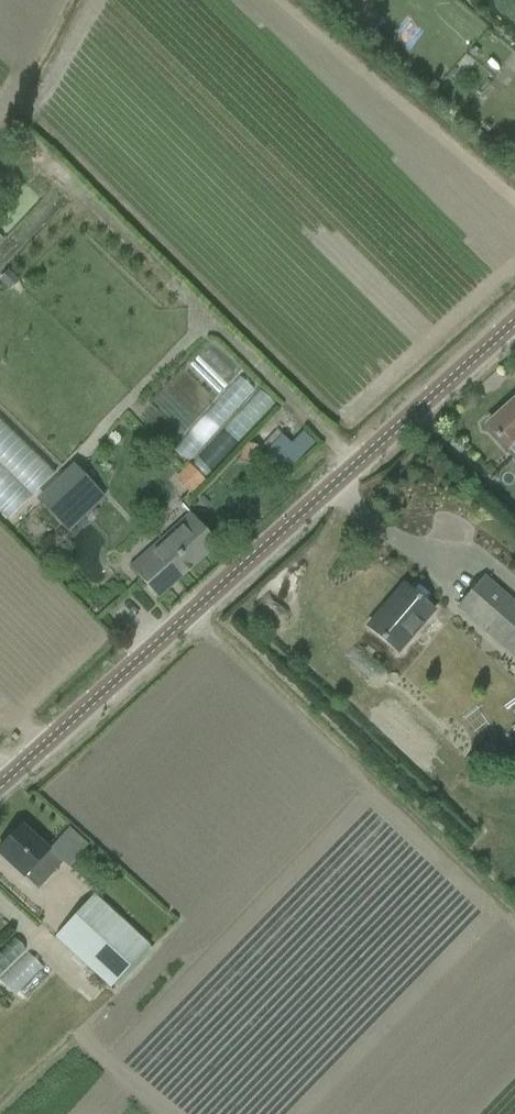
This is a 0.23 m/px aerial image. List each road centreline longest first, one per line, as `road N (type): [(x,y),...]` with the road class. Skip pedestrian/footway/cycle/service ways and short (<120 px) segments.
road 1 (unclassified): [(0,785),(514,324)]

